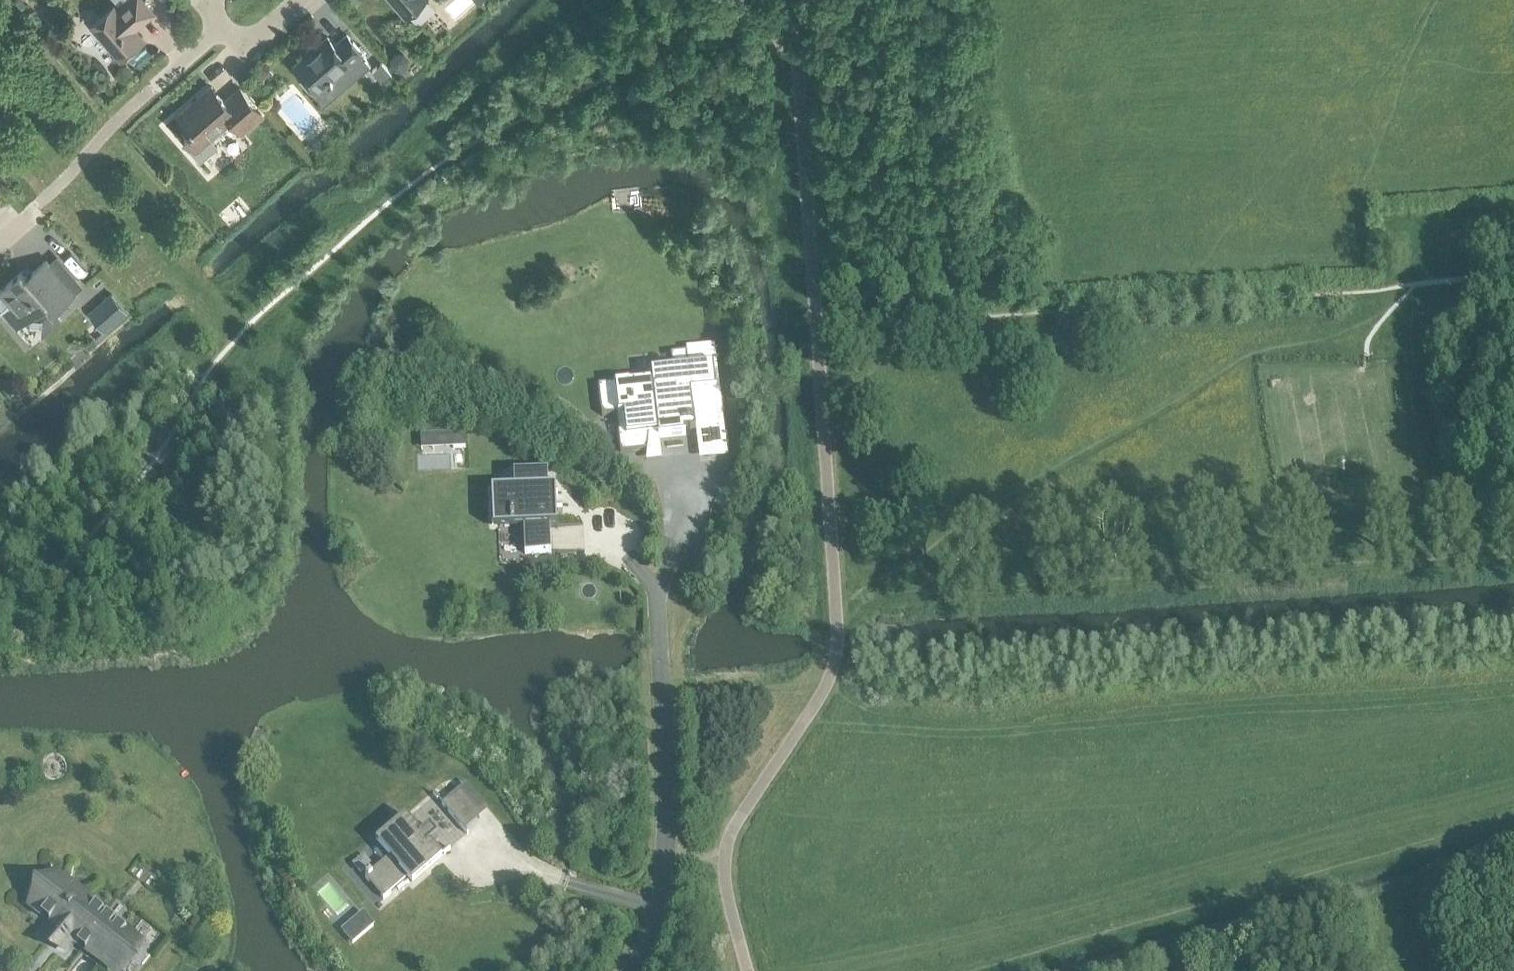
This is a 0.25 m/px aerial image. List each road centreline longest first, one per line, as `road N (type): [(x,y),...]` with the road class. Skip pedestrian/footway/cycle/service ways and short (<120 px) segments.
road 1 (residential): [(693,438),(690,526),(660,584),(668,856),(633,970)]

